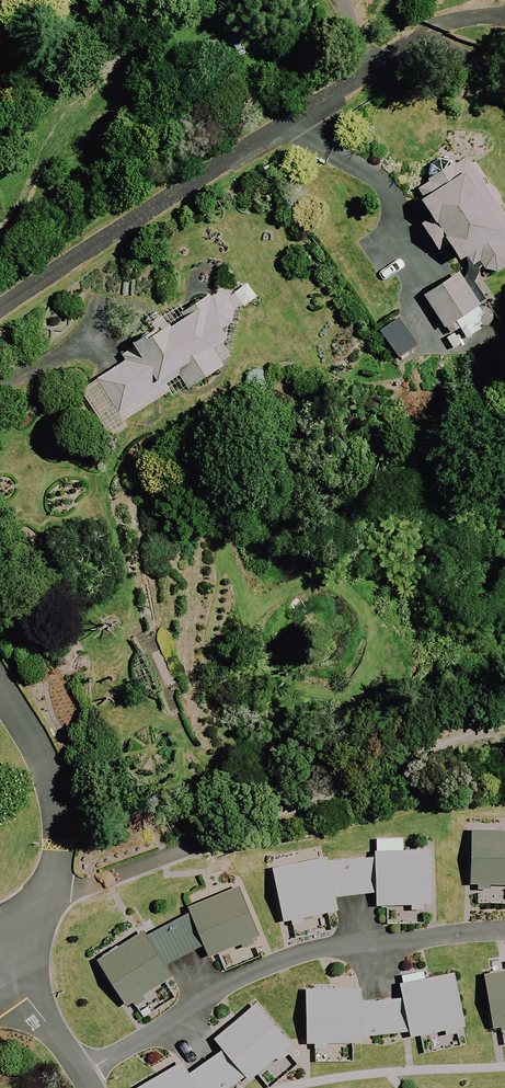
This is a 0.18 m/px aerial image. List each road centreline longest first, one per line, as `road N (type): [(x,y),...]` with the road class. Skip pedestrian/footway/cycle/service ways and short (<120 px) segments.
road 1 (residential): [(84,1073),(255,984),(336,956),(504,948)]
road 2 (residential): [(0,693),(48,777),(64,833),(53,897)]
road 3 (residential): [(53,897),(250,829)]

